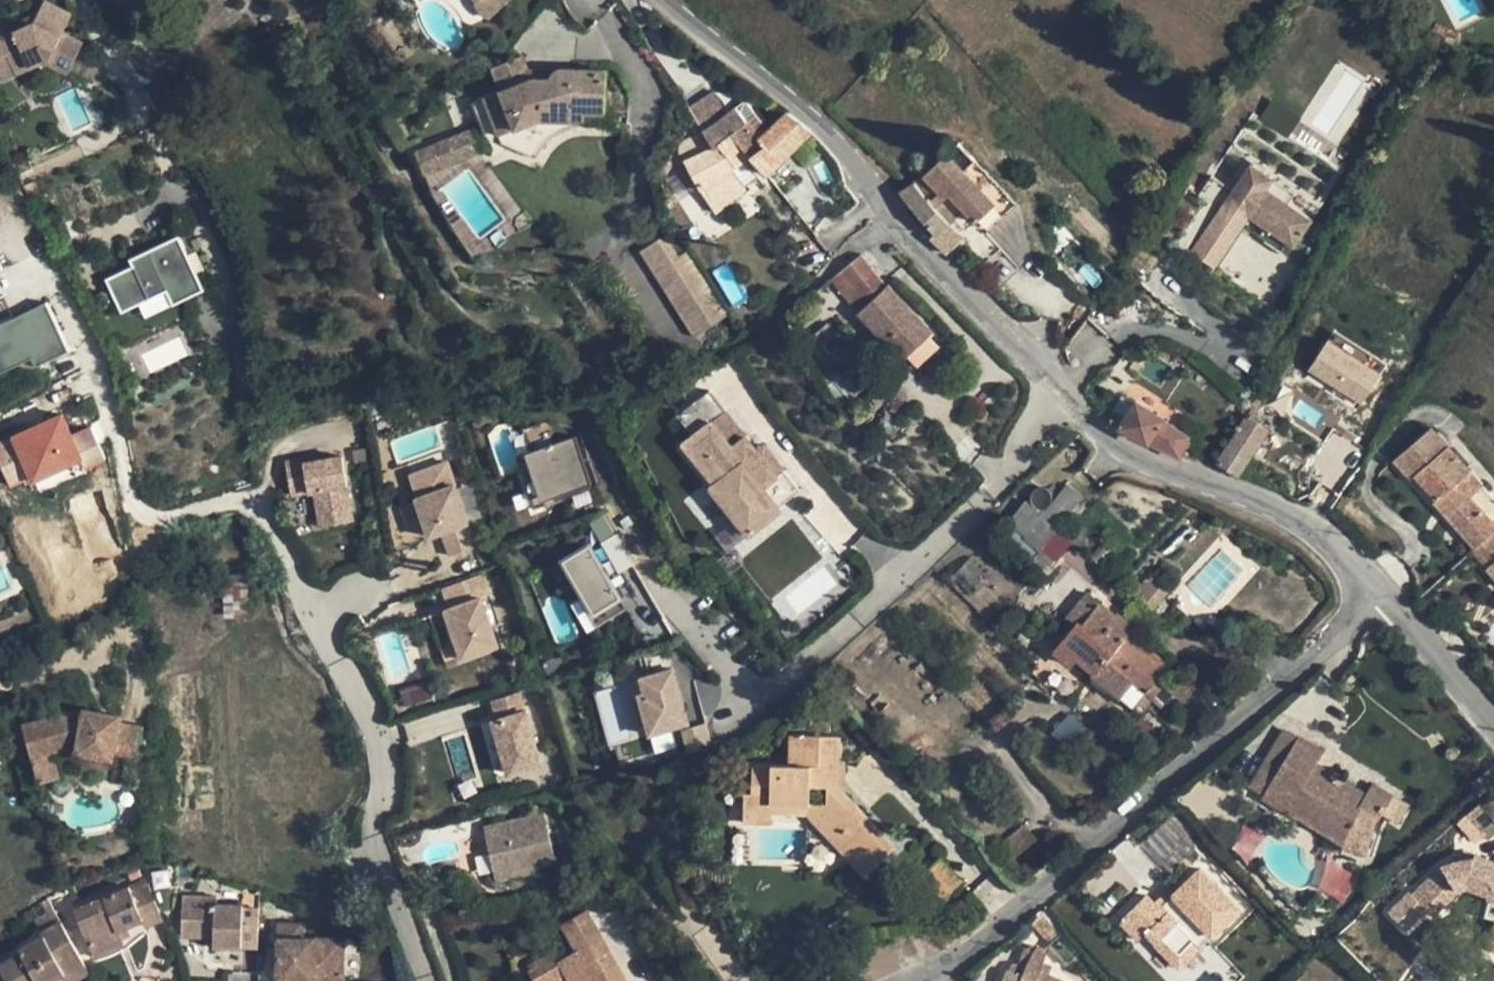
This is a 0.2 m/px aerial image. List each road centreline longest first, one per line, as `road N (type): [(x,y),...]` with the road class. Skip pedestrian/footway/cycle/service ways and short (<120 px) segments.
road 1 (residential): [(917,980),(955,964),(1346,620),(1359,574)]
road 2 (residential): [(677,610),(757,710),(1014,466),(1015,450),(1060,384)]
road 3 (residential): [(666,0),(834,122),(903,218),(1060,384)]
road 4 (residential): [(1060,384),(1162,462),(1295,514),(1350,548),(1359,574)]
road 5 (residential): [(1359,574),(1493,716)]

